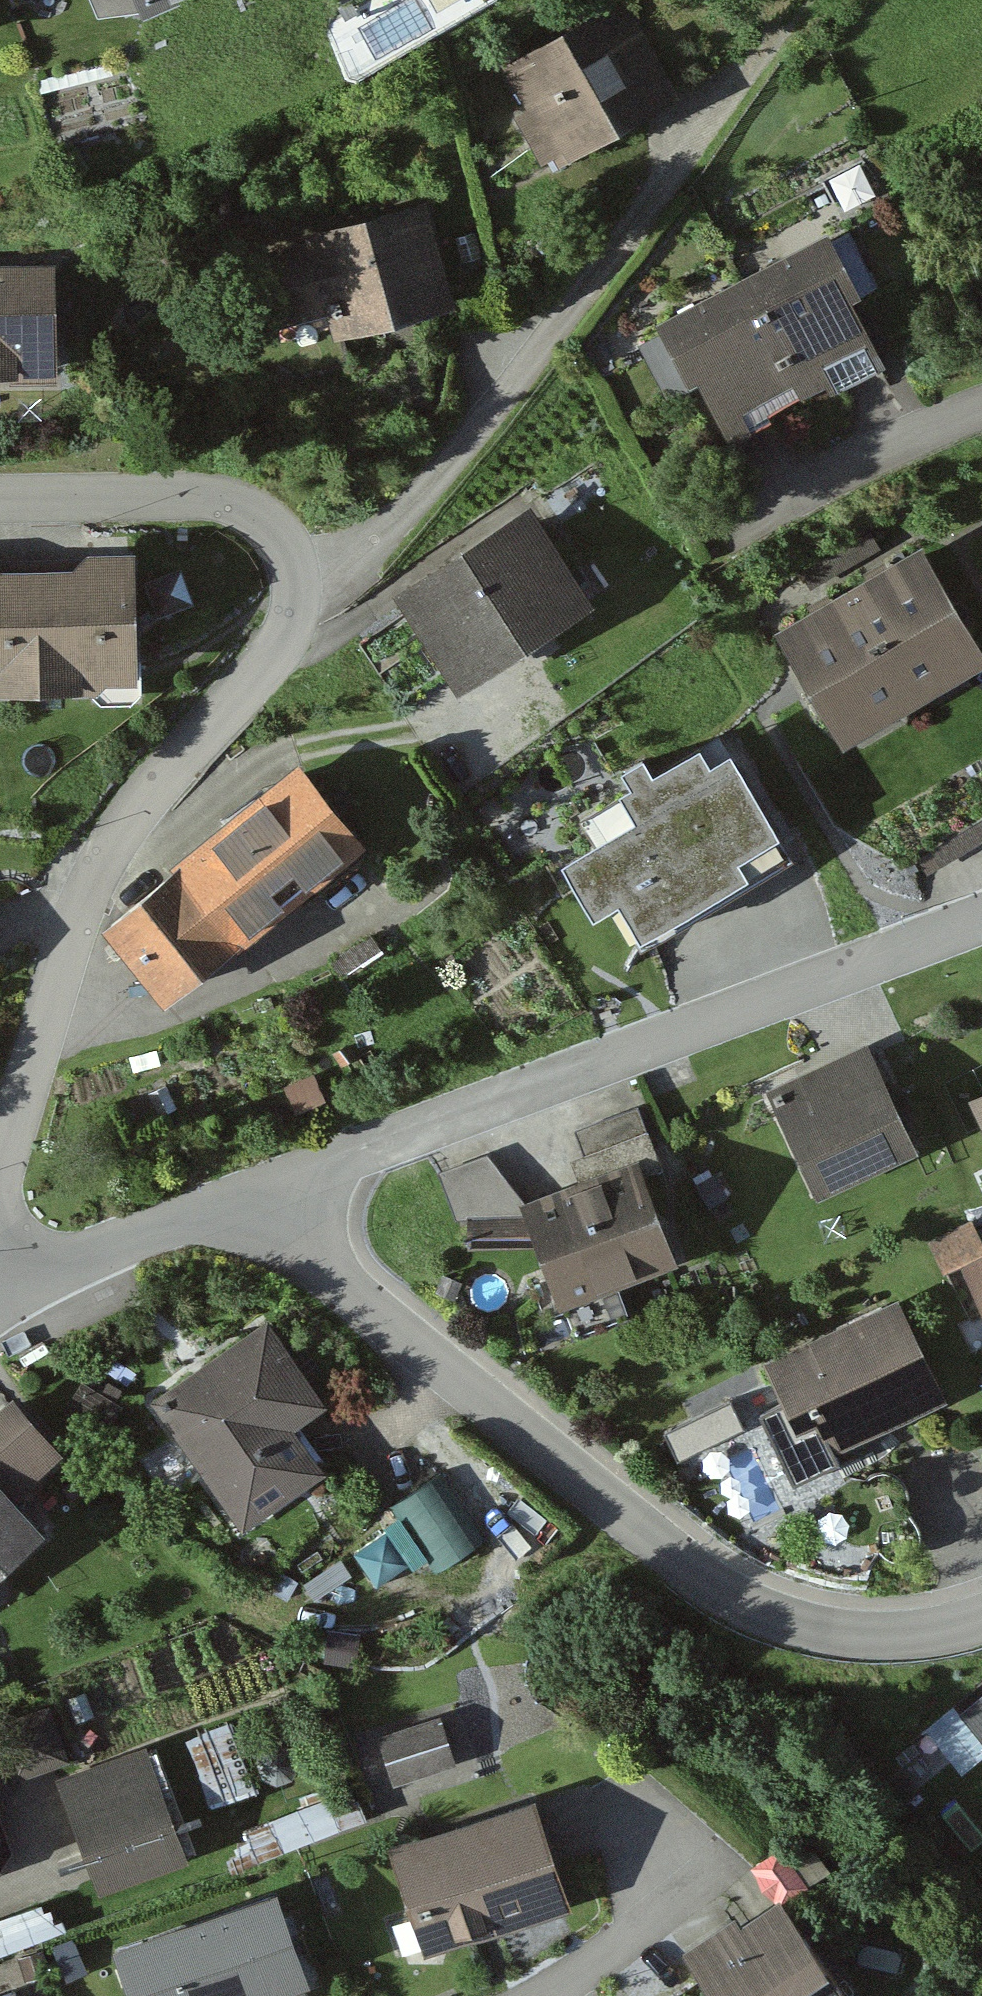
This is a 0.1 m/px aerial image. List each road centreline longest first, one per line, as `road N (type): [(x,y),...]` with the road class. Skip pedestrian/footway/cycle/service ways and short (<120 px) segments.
road 1 (residential): [(243,1198),(715,1586),(801,1623),(900,1634),(981,1618)]
road 2 (residential): [(243,1198),(981,916)]
road 3 (residential): [(309,589),(289,636),(119,834),(88,912),(0,1217)]
road 4 (residential): [(309,589),(361,559),(579,301),(766,58)]
road 5 (residential): [(0,495),(217,498),(268,517),(300,550),(309,589)]
road 6 (residential): [(981,403),(876,449),(726,531)]
road 7 (residential): [(15,1289),(243,1198)]
road 8 (residential): [(541,1995),(724,1869)]

